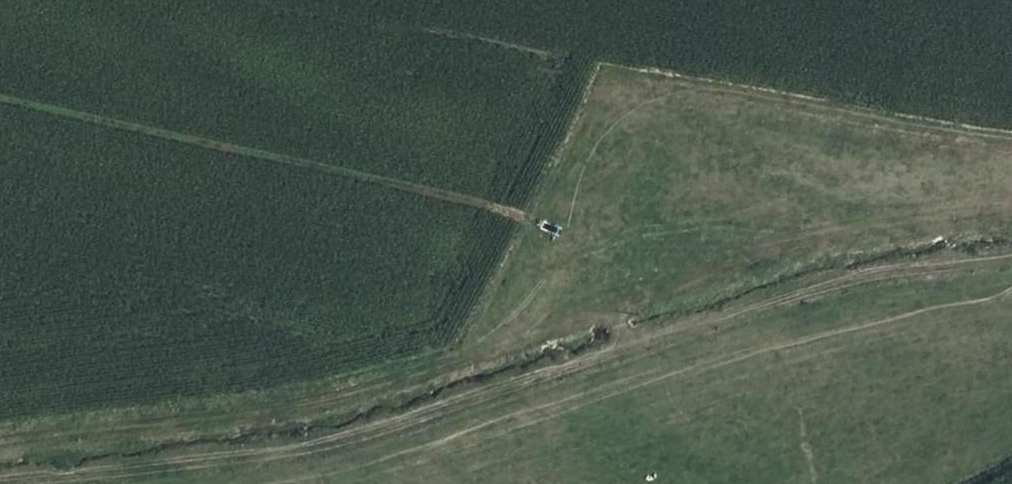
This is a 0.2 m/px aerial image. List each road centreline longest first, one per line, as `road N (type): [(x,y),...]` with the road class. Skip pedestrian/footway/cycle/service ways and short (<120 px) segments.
road 1 (track): [(0,441),(203,417),(397,381),(513,346),(612,295),(624,345),(877,268),(1011,252)]
road 2 (track): [(624,345),(333,441),(0,480)]

